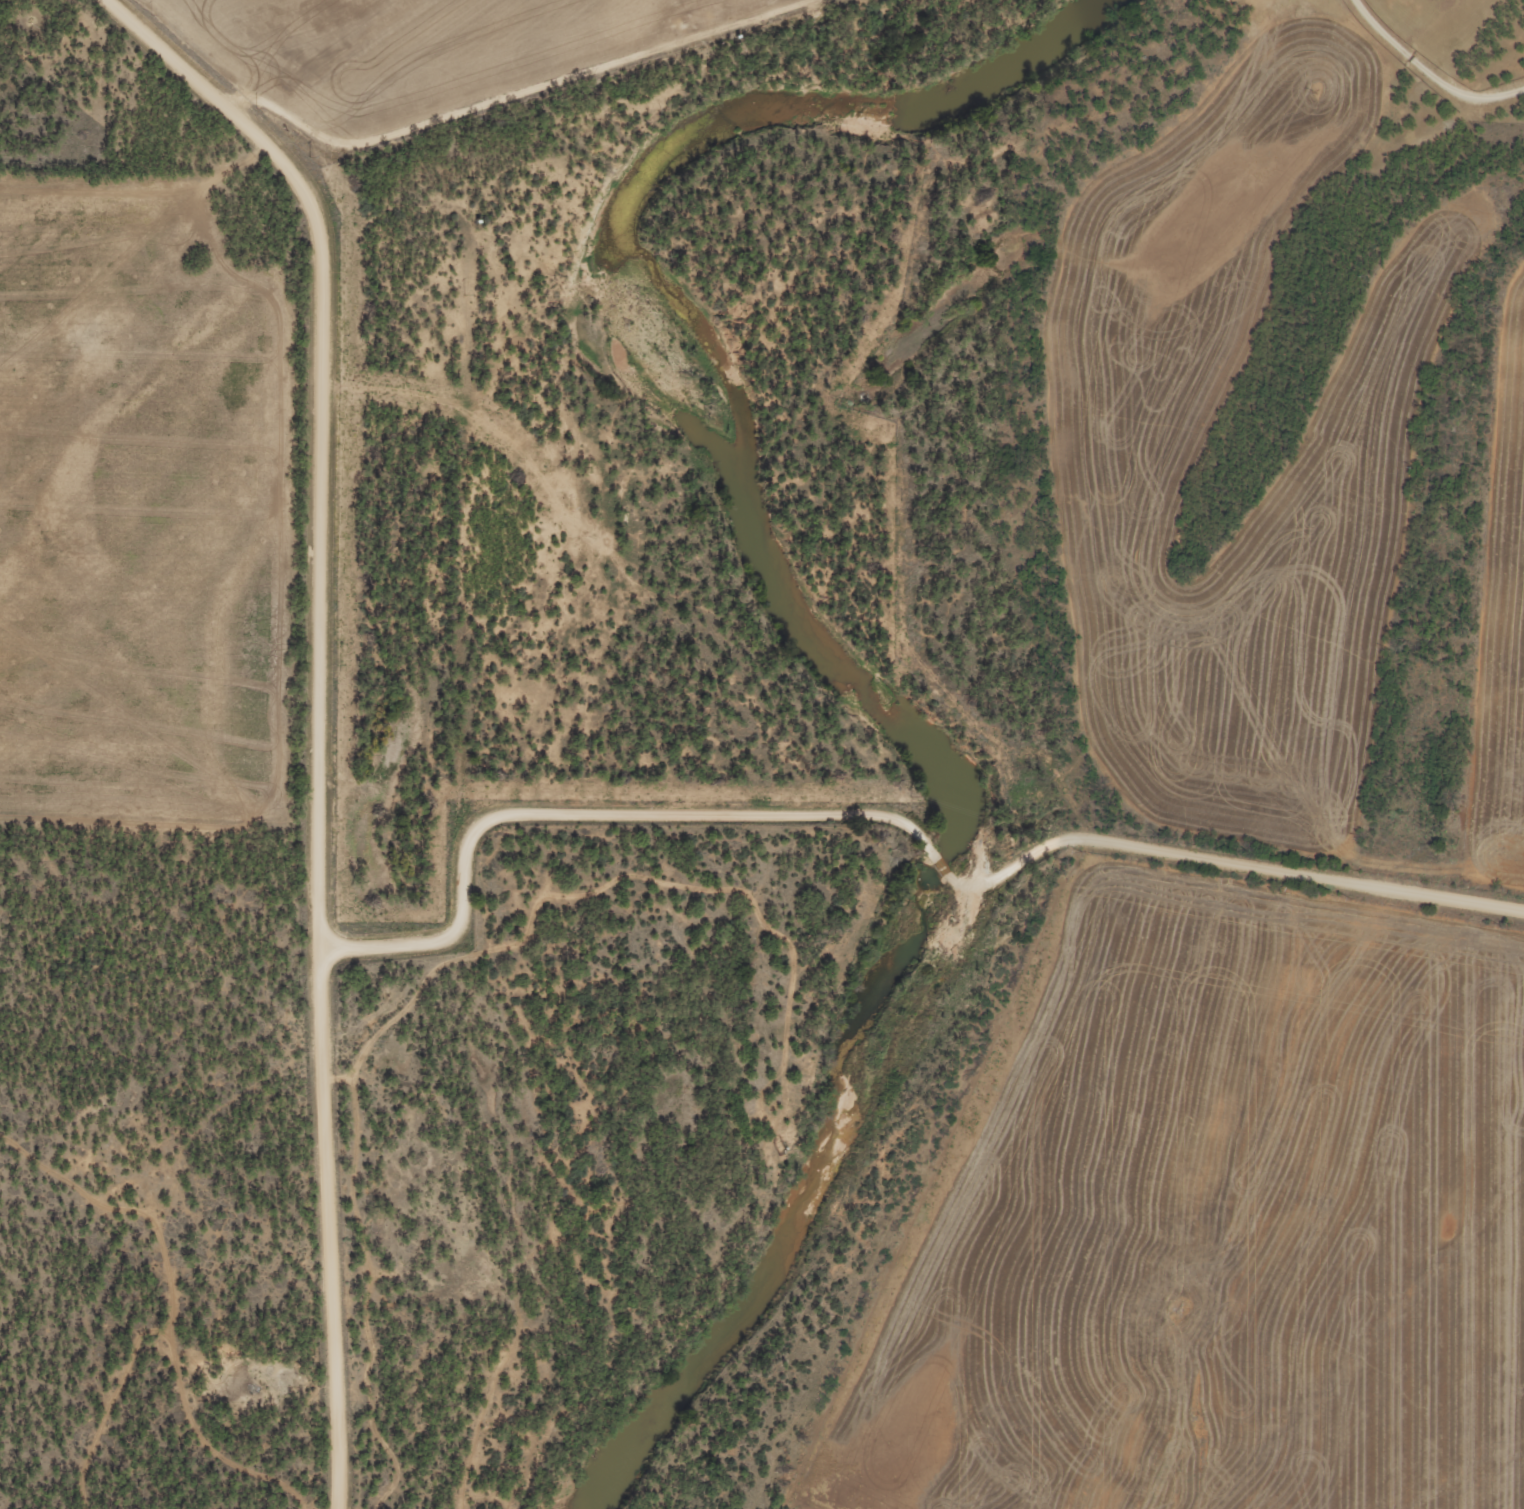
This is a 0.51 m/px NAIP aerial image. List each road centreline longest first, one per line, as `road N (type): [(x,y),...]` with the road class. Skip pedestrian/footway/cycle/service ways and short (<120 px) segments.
road 1 (residential): [(310,1508),(332,947),(317,304),(282,173),(172,48),(152,43),(107,0)]
road 2 (residential): [(935,857),(887,815),(587,817),(517,852),(447,922),(332,947)]
road 3 (residential): [(1523,910),(1086,839),(1056,841),(961,890),(948,874)]

